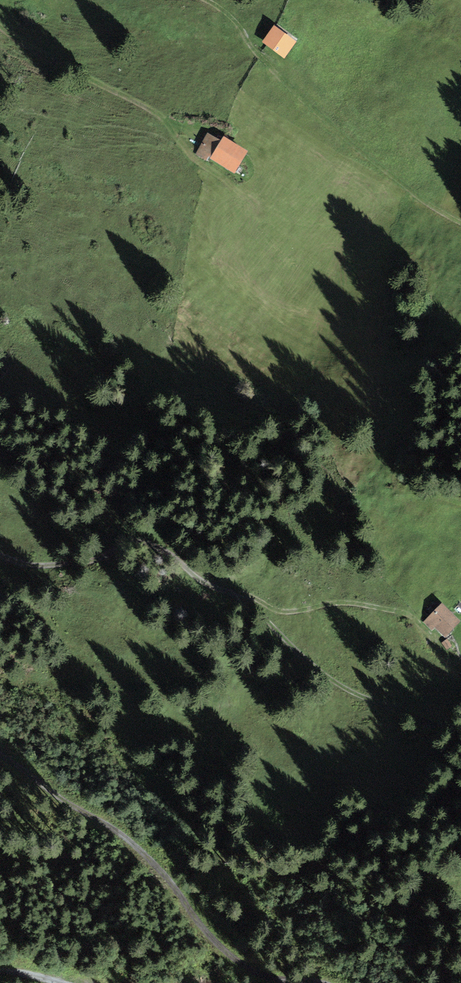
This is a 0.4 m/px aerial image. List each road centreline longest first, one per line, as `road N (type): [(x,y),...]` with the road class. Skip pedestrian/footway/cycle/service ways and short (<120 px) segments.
road 1 (track): [(0,557),(83,561),(122,544),(159,548),(243,601),(339,687),(460,734)]
road 2 (track): [(301,982),(266,969),(95,809),(0,749)]
road 3 (track): [(403,185),(258,55),(210,0)]
road 4 (track): [(180,131),(21,41),(0,21)]

